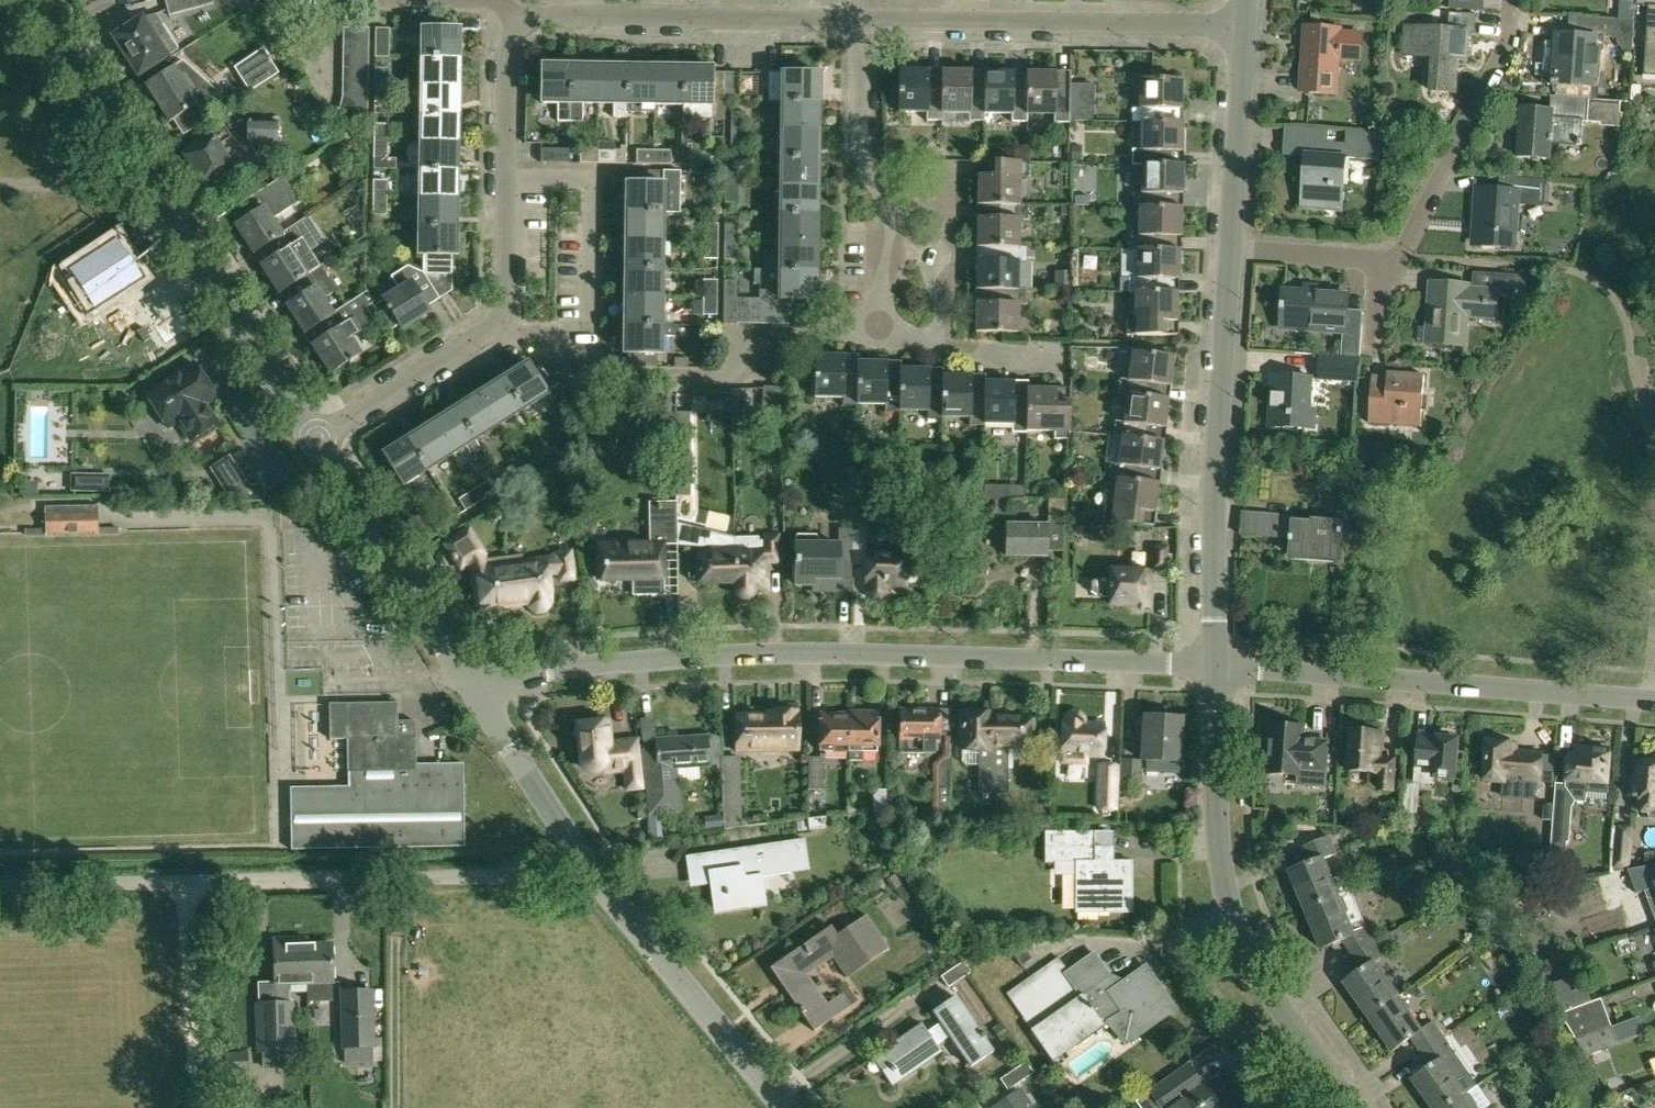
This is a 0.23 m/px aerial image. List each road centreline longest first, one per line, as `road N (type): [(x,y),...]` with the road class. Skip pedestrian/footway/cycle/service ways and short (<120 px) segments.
road 1 (residential): [(467,681),(742,656),(1215,667)]
road 2 (residential): [(312,442),(26,0)]
road 3 (residential): [(1357,1107),(1235,924),(1221,858),(1215,667)]
road 4 (residential): [(1648,701),(1215,667)]
road 5 (residential): [(1215,667),(1213,532),(1230,250)]
road 6 (unclassified): [(188,882),(552,874),(582,860)]
road 7 (residential): [(494,327),(506,338),(586,338),(590,181),(505,181)]
road 8 (residential): [(783,1107),(582,860)]
road 9 (residential): [(1381,262),(1403,252),(1499,62),(1513,0)]
road 10 (residential): [(467,681),(312,442)]
road 11 (residential): [(855,25),(579,20)]
road 12 (residential): [(1120,30),(855,25)]
road 13 (residential): [(944,347),(855,340),(855,322),(883,289),(893,207)]
road 14 (track): [(188,882),(201,1107)]
road 15 (residential): [(312,442),(494,327)]
road 16 (residential): [(1230,250),(1247,37)]
road 17 (residential): [(582,860),(467,681)]
road 18 (residential): [(893,207),(949,206),(944,347)]
road 19 (residential): [(893,207),(857,145),(855,25)]
road 20 (unclassified): [(188,882),(0,886)]
road 21 (residential): [(505,181),(506,73),(522,25)]
road 22 (residential): [(1230,250),(1381,262)]
road 23 (residential): [(494,327),(505,294),(505,181)]
road 24 (residential): [(1247,37),(1120,30)]

